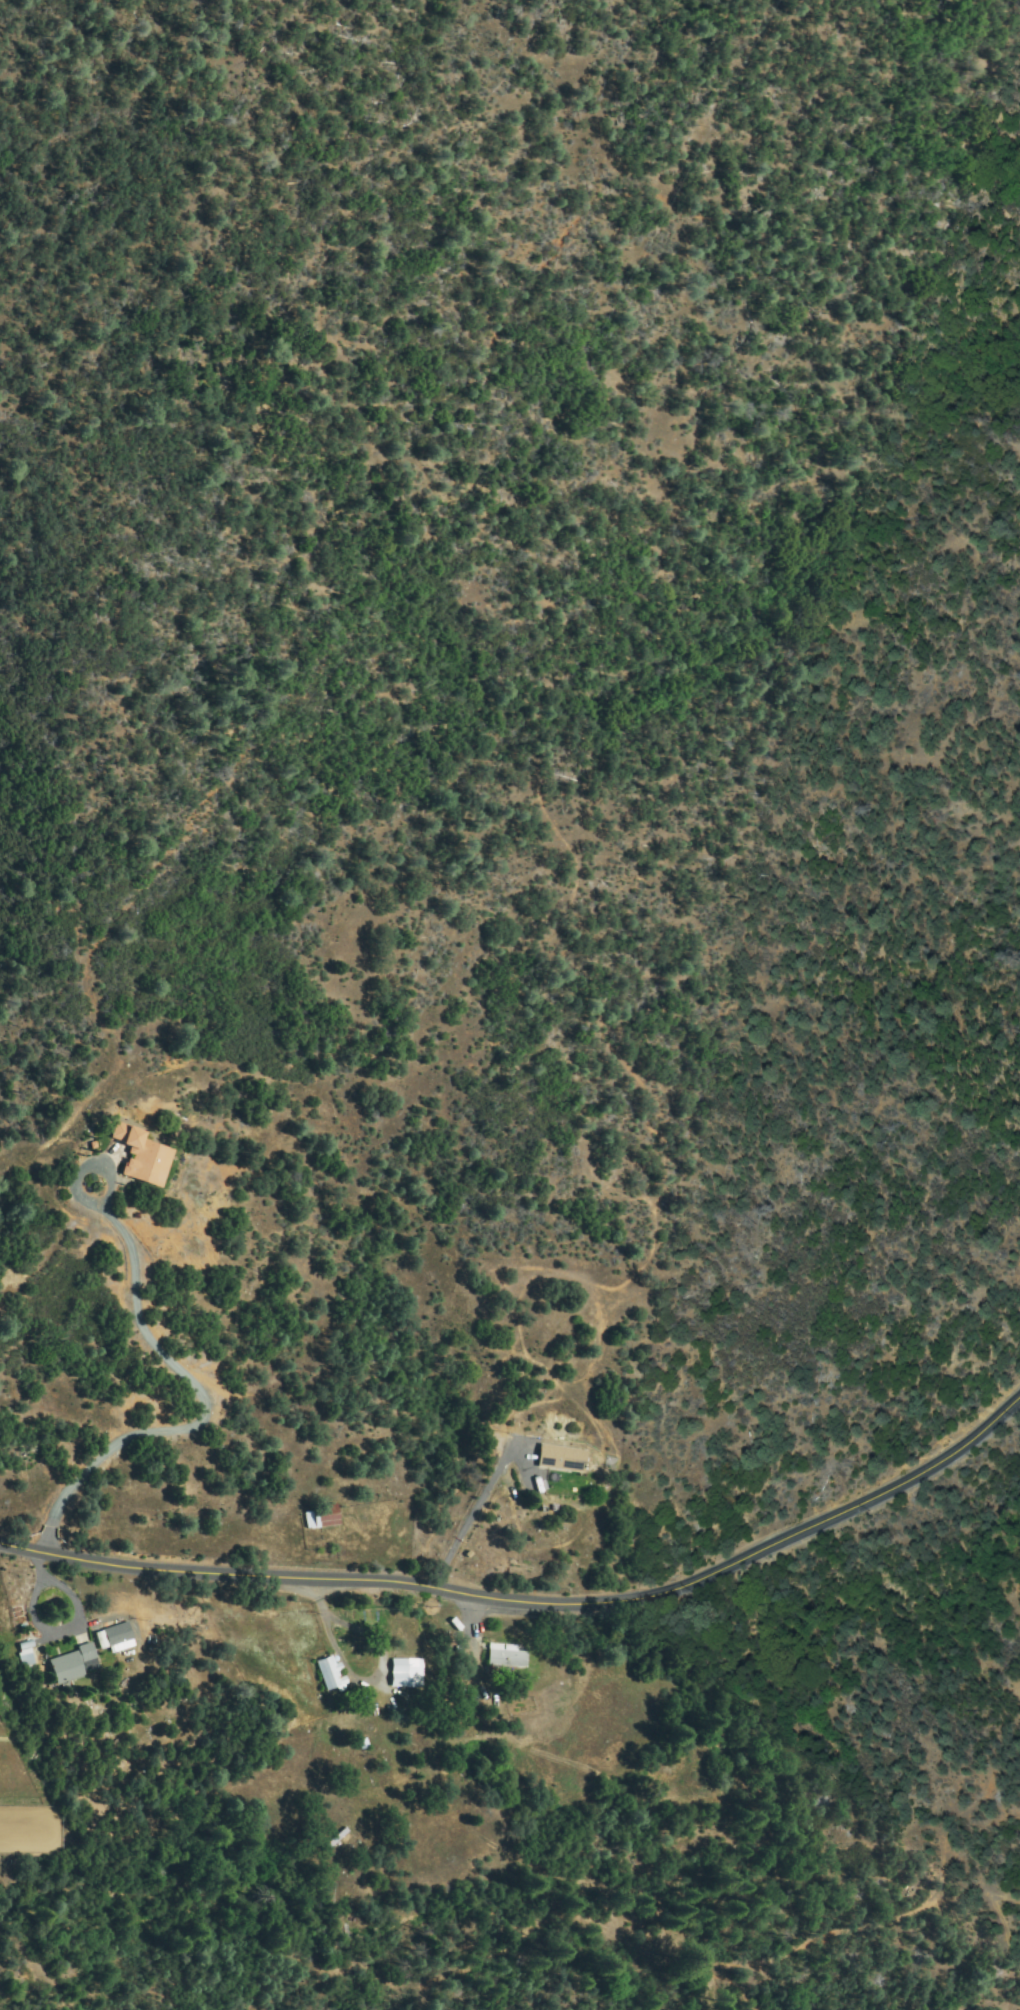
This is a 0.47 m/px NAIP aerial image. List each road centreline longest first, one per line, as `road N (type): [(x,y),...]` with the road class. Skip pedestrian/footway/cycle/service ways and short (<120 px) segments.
road 1 (tertiary): [(0,1554),(106,1572),(347,1586),(545,1609),(650,1602),(770,1556),(927,1476),(1019,1407)]

